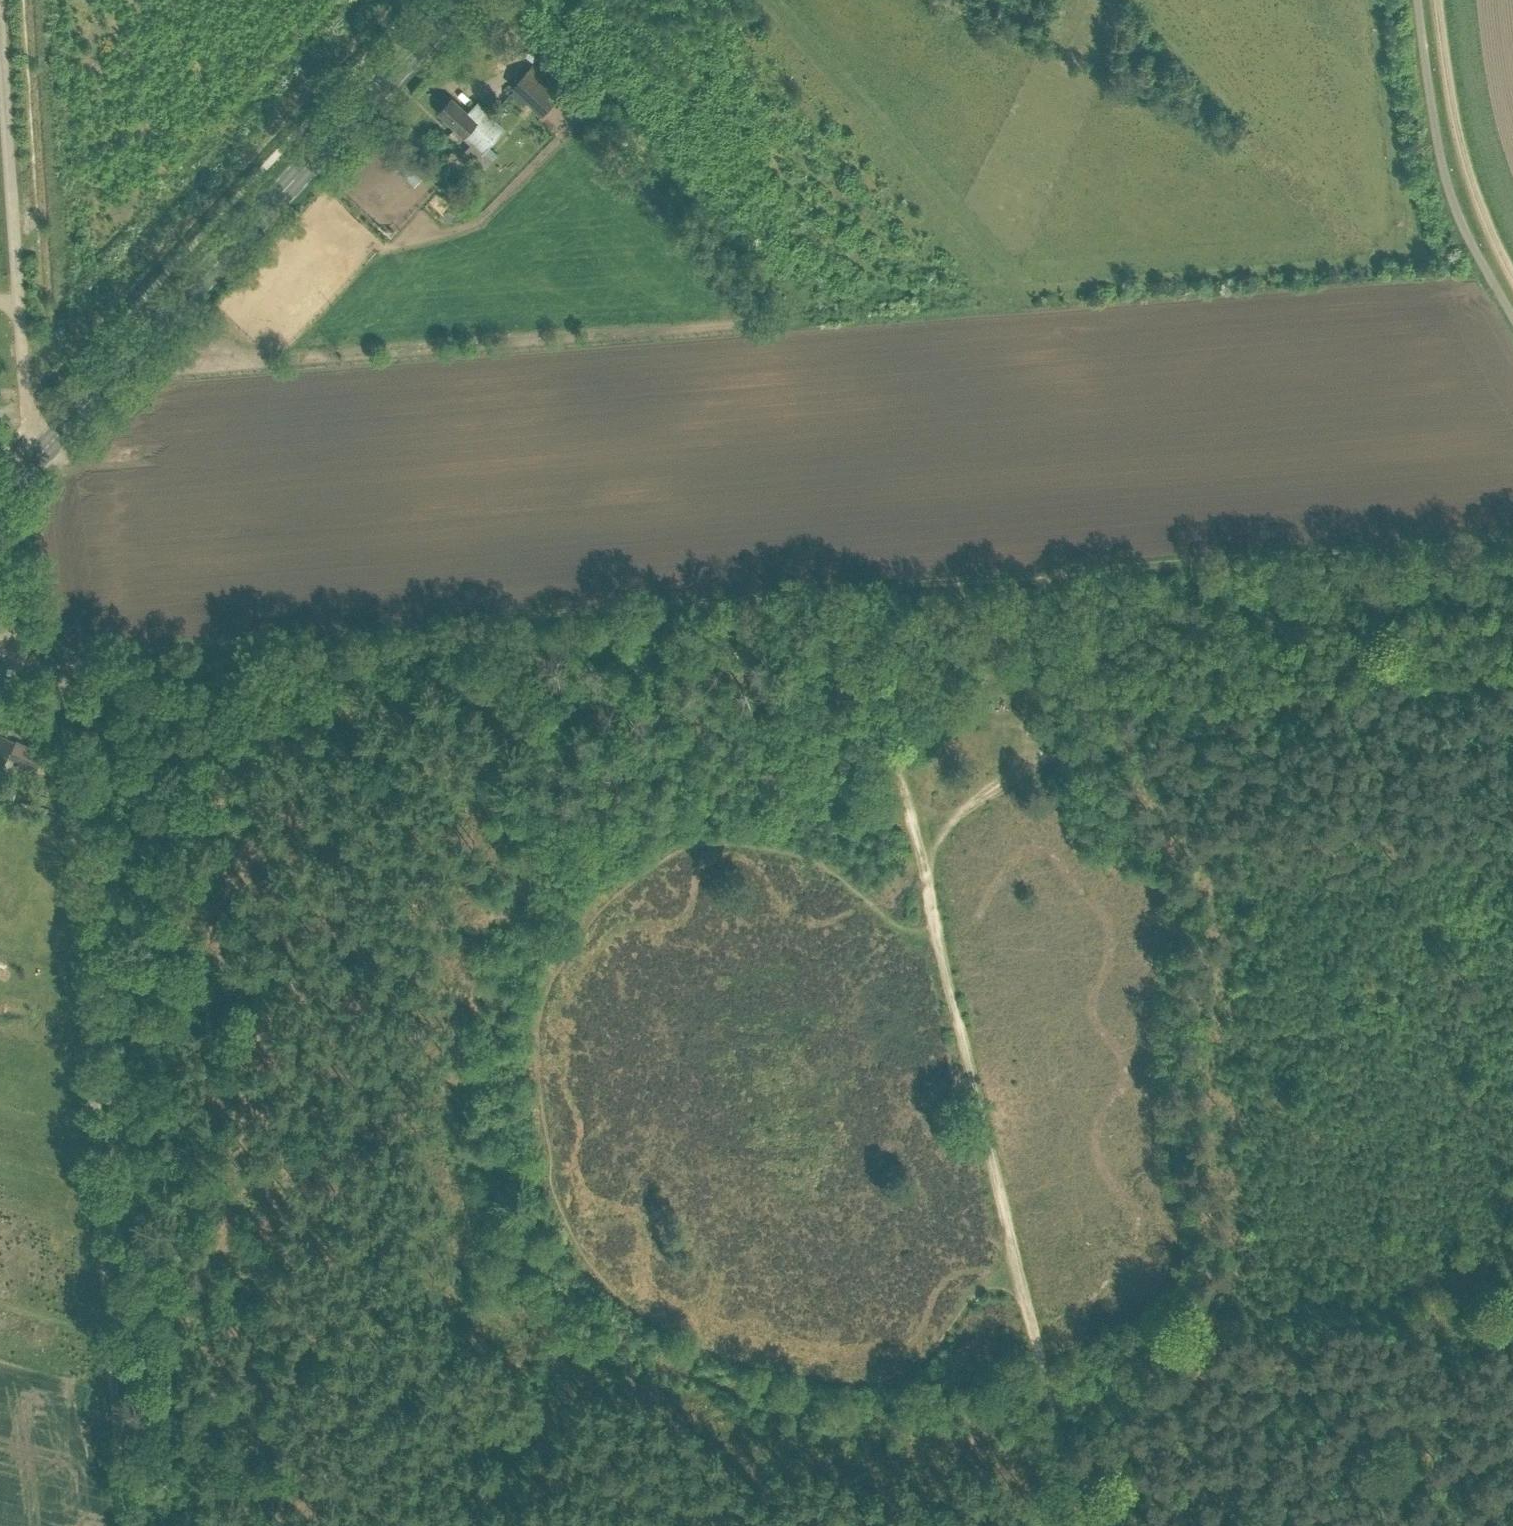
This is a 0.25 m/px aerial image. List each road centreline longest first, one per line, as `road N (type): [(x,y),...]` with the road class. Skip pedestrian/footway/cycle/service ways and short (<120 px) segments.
road 1 (track): [(64,659),(120,1525)]
road 2 (track): [(859,594),(64,659)]
road 3 (track): [(1512,538),(859,594)]
road 4 (tertiary): [(52,438),(456,0)]
road 5 (unclassified): [(52,438),(27,400),(0,22)]
road 6 (track): [(941,945),(1023,1274)]
road 7 (track): [(1512,268),(1470,190),(1438,0)]
road 8 (track): [(859,594),(923,861)]
road 9 (track): [(1023,1274),(1085,1525)]

